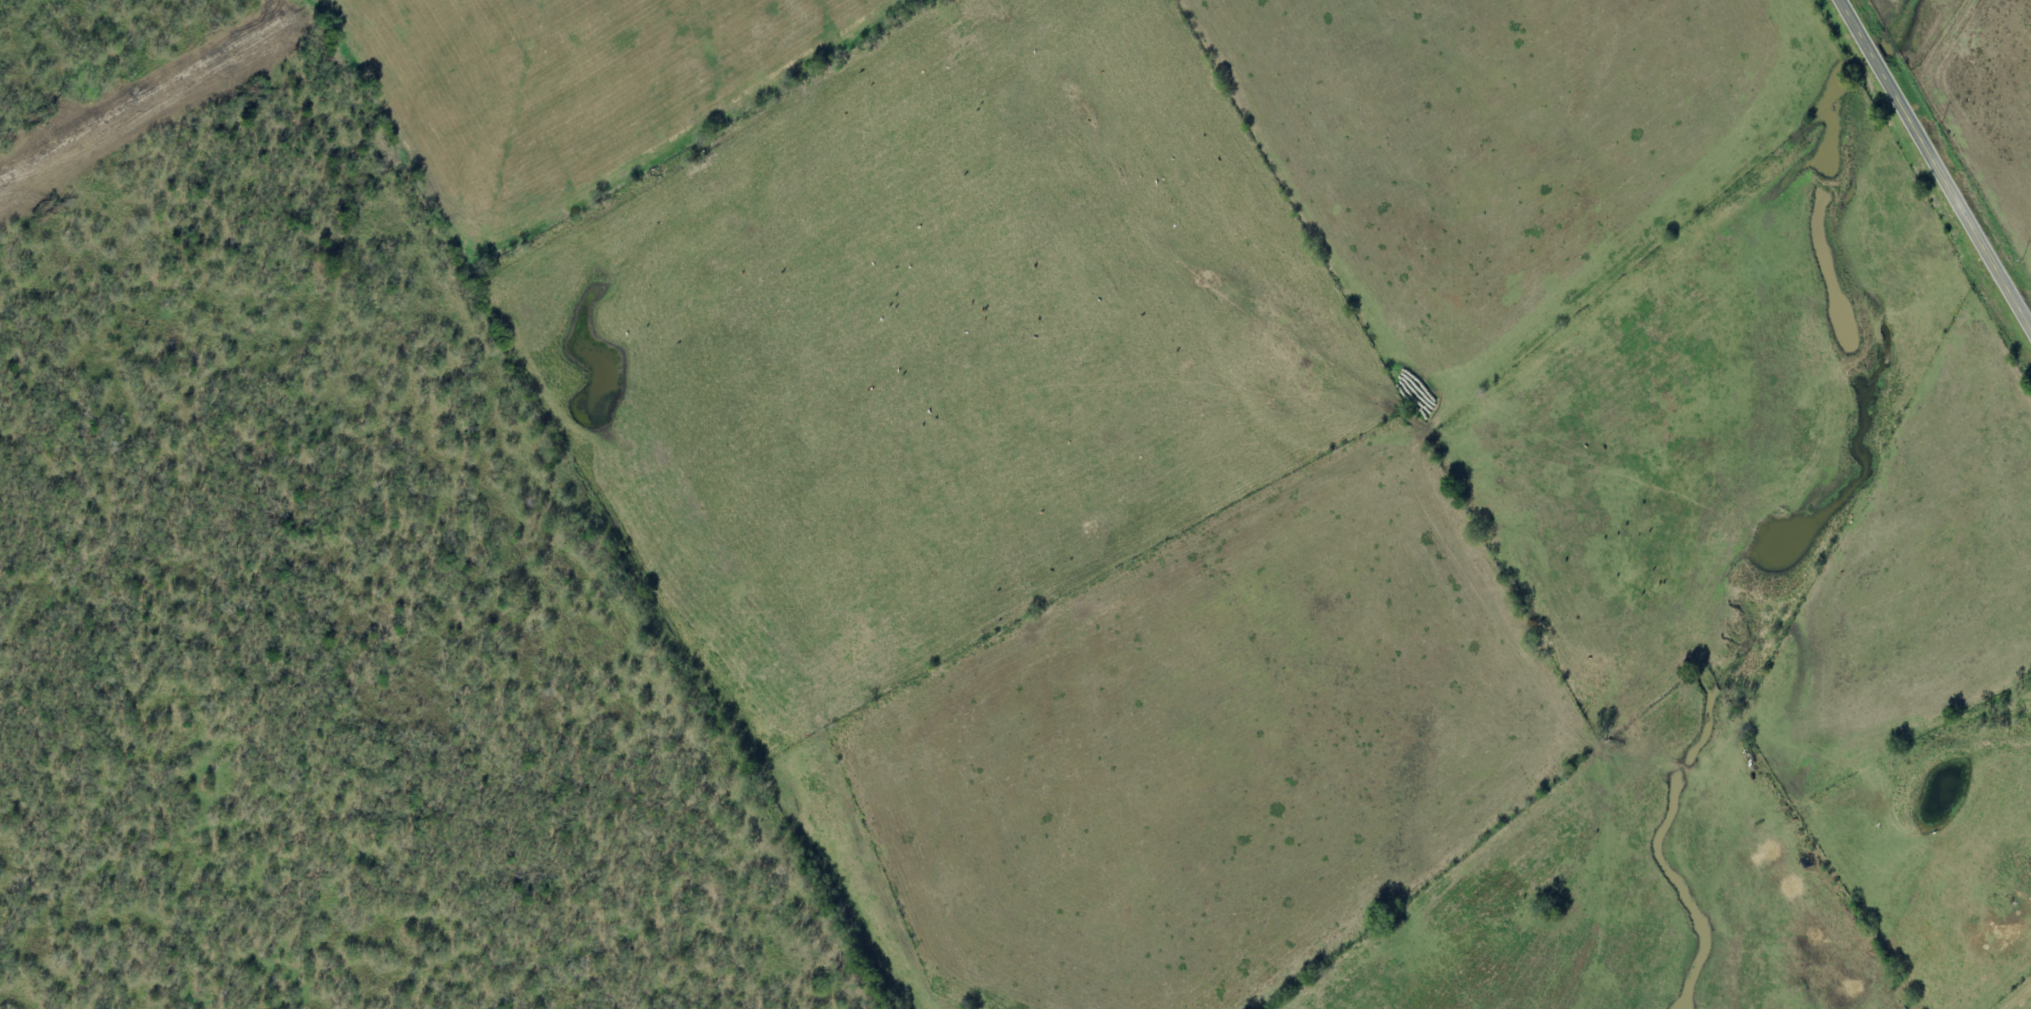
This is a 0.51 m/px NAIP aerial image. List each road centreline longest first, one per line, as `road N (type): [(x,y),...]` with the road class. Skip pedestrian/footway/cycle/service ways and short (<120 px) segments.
road 1 (secondary): [(2030,312),(1849,0)]

